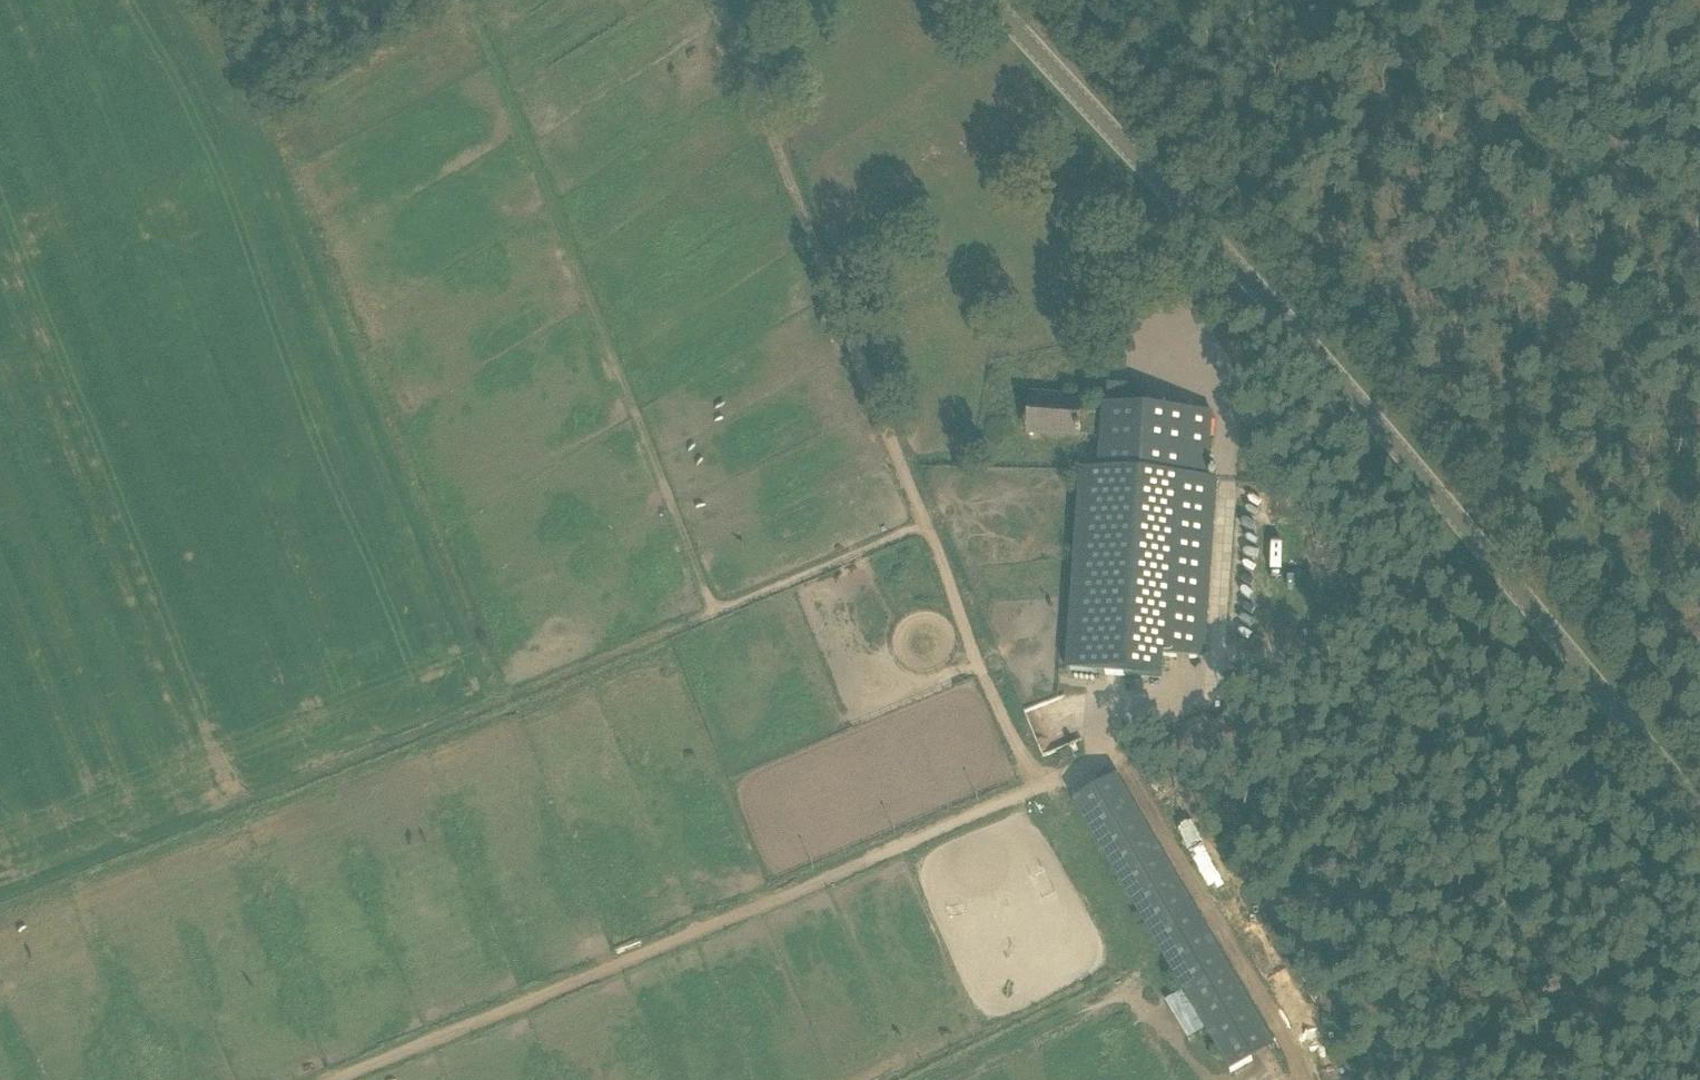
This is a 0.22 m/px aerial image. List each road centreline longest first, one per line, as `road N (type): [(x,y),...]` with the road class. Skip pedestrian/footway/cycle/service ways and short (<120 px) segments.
road 1 (tertiary): [(1699,799),(1477,507),(1004,0)]
road 2 (track): [(1699,295),(1477,507)]
road 3 (track): [(1403,0),(1179,188)]

